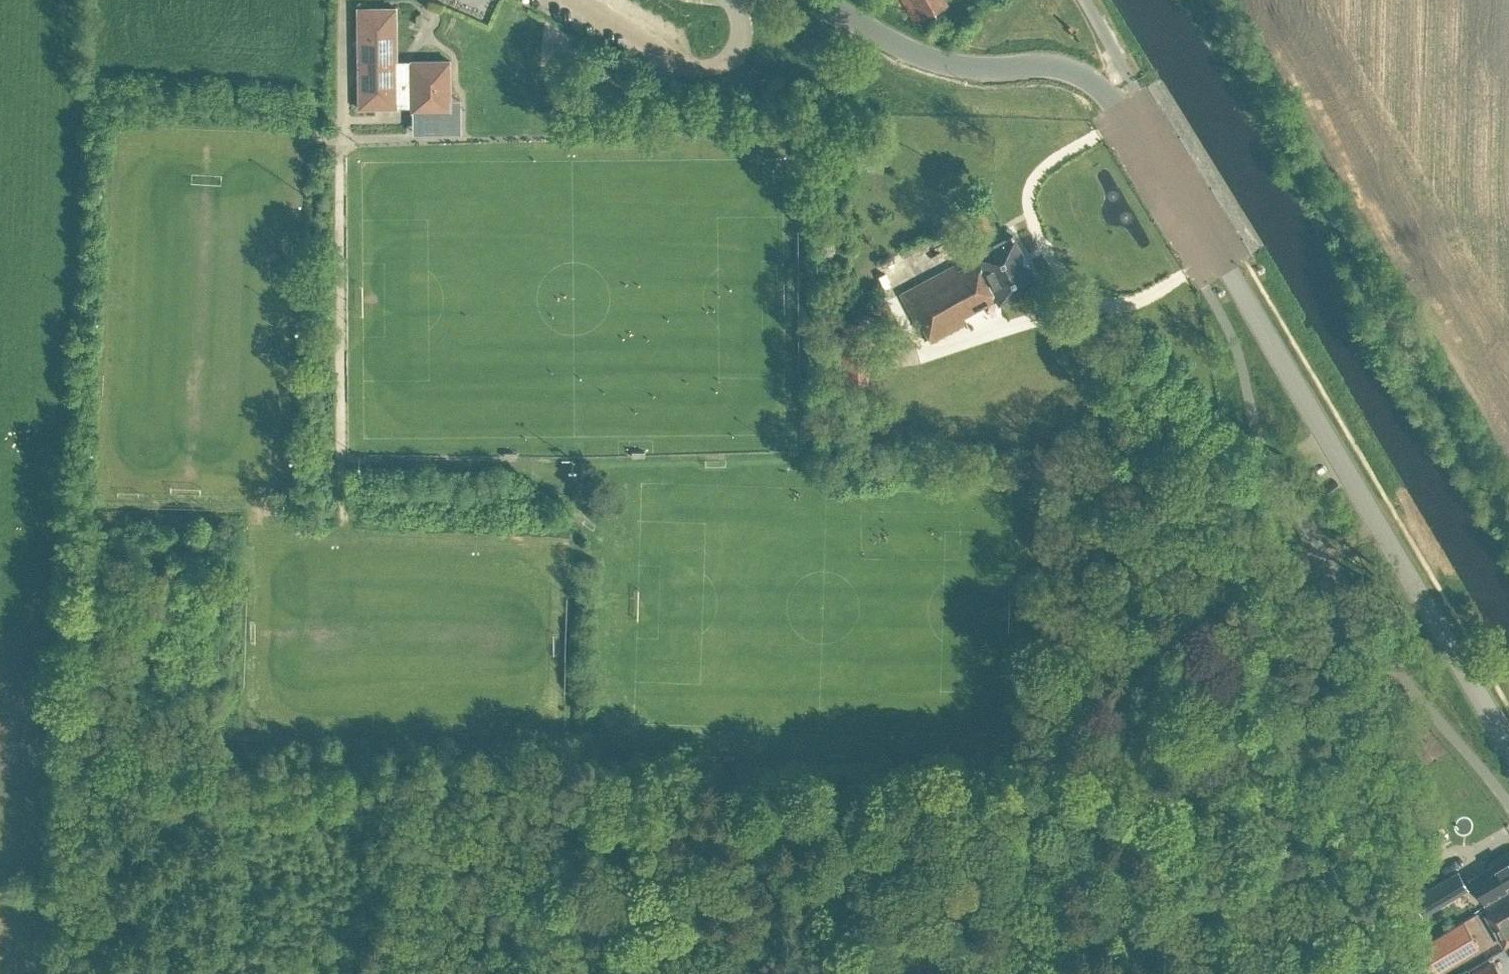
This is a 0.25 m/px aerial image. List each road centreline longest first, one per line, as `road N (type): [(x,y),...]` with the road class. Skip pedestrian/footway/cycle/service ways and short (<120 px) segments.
road 1 (tertiary): [(1508,745),(1231,274),(1097,79),(1056,65),(929,59),(825,0)]
road 2 (track): [(1213,0),(1218,22),(1508,504)]
road 3 (track): [(1216,254),(1146,297),(1121,302),(1067,278),(1031,213),(1030,197),(1053,162),(1126,121)]

